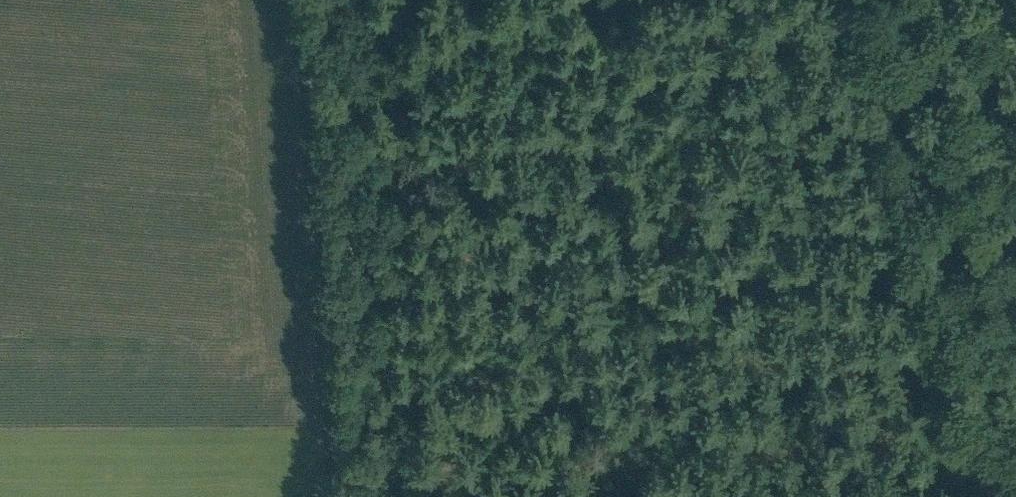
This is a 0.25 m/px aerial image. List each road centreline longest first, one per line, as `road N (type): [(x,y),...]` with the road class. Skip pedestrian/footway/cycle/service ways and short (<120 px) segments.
road 1 (track): [(852,0),(976,496)]
road 2 (track): [(306,0),(340,496)]

